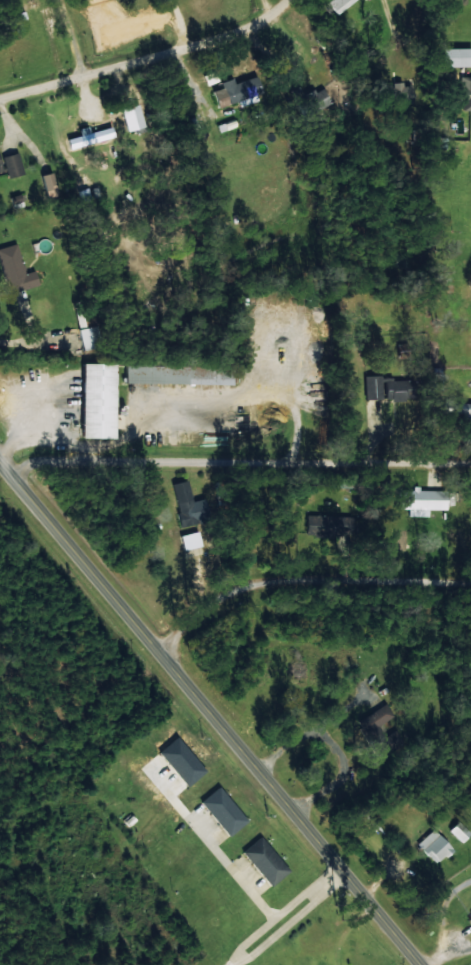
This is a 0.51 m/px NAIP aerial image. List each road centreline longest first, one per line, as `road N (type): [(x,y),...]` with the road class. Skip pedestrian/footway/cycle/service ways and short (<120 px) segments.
road 1 (tertiary): [(0,464),(421,964)]
road 2 (residential): [(11,477),(52,463),(470,457)]
road 3 (residential): [(155,651),(241,586),(470,576)]
road 4 (residential): [(0,94),(266,19),(286,0)]

